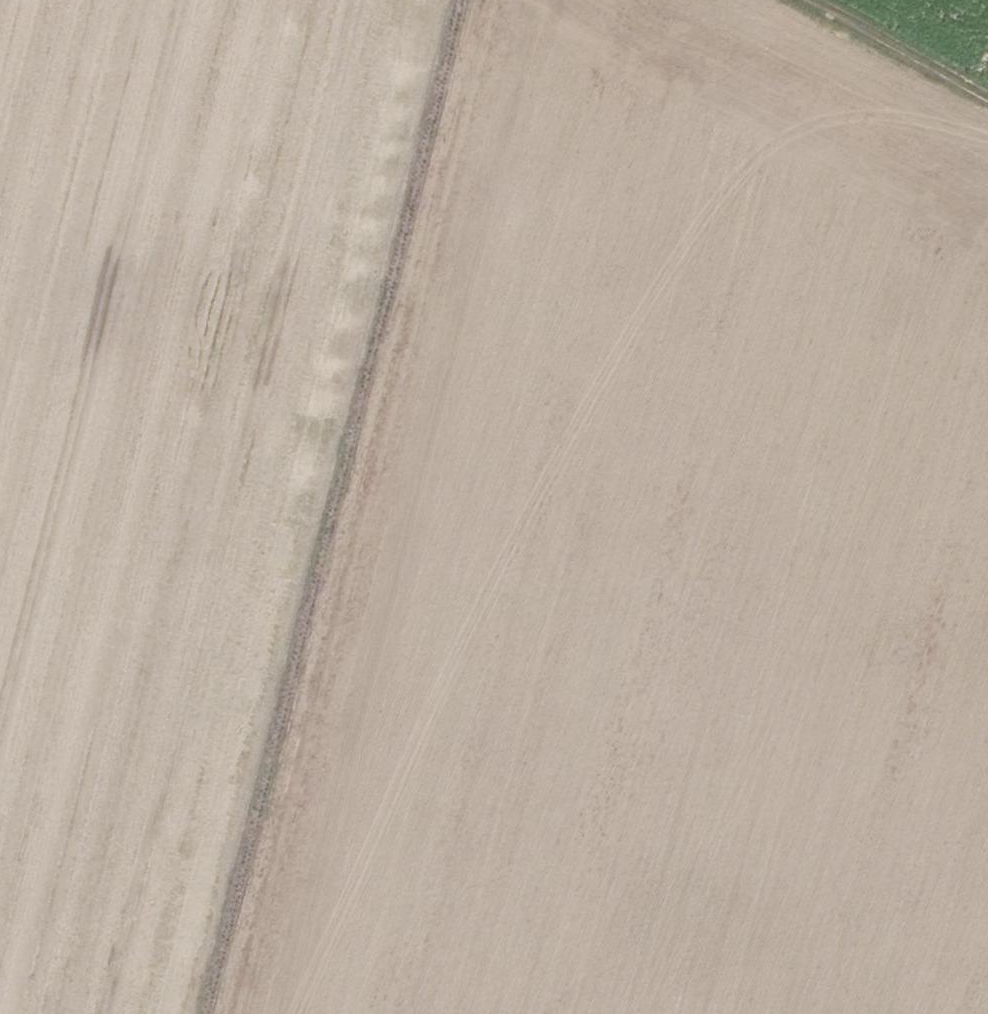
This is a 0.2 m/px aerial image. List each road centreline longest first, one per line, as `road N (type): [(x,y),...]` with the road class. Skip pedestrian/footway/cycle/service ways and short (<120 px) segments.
road 1 (track): [(987,96),(788,0)]

